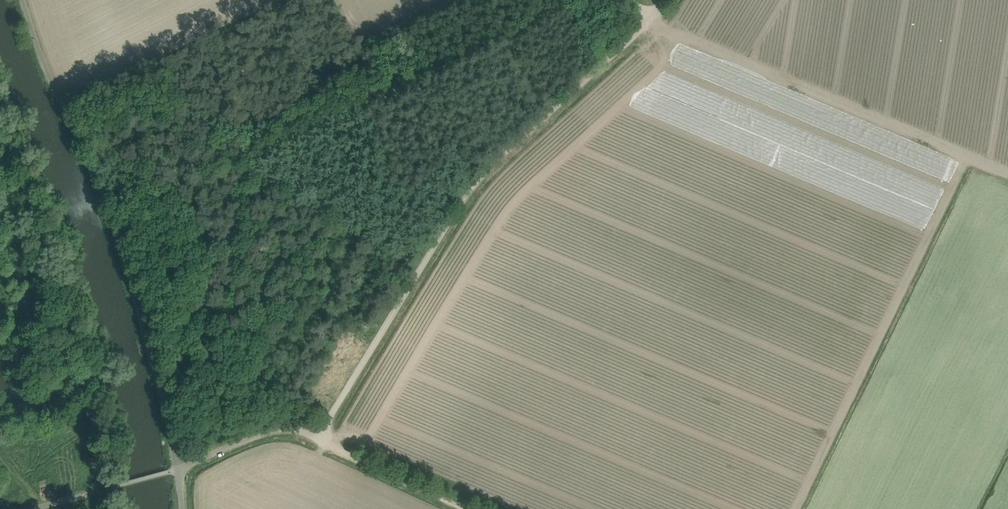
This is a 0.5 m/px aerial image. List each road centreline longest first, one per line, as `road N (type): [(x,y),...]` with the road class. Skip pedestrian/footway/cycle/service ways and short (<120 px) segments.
road 1 (unclassified): [(188,465),(273,430),(318,437),(467,196),(651,19)]
road 2 (track): [(651,19),(1007,182)]
road 3 (track): [(466,508),(318,437)]

